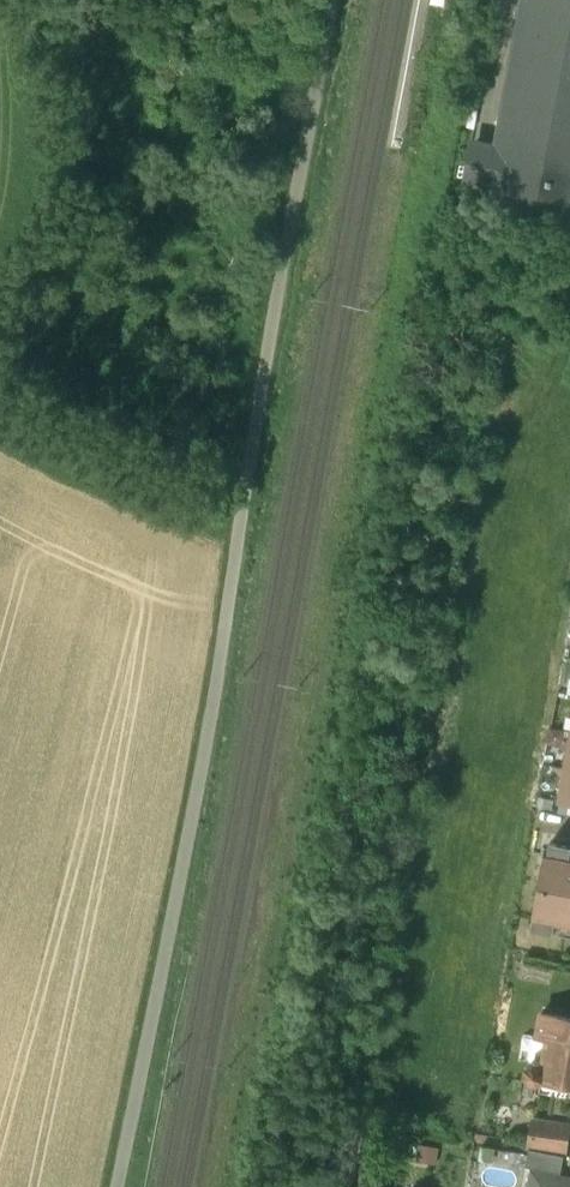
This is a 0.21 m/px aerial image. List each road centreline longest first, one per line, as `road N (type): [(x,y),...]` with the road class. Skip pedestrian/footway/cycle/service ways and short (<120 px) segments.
road 1 (track): [(118,1186),(205,751),(241,499),(335,0)]

